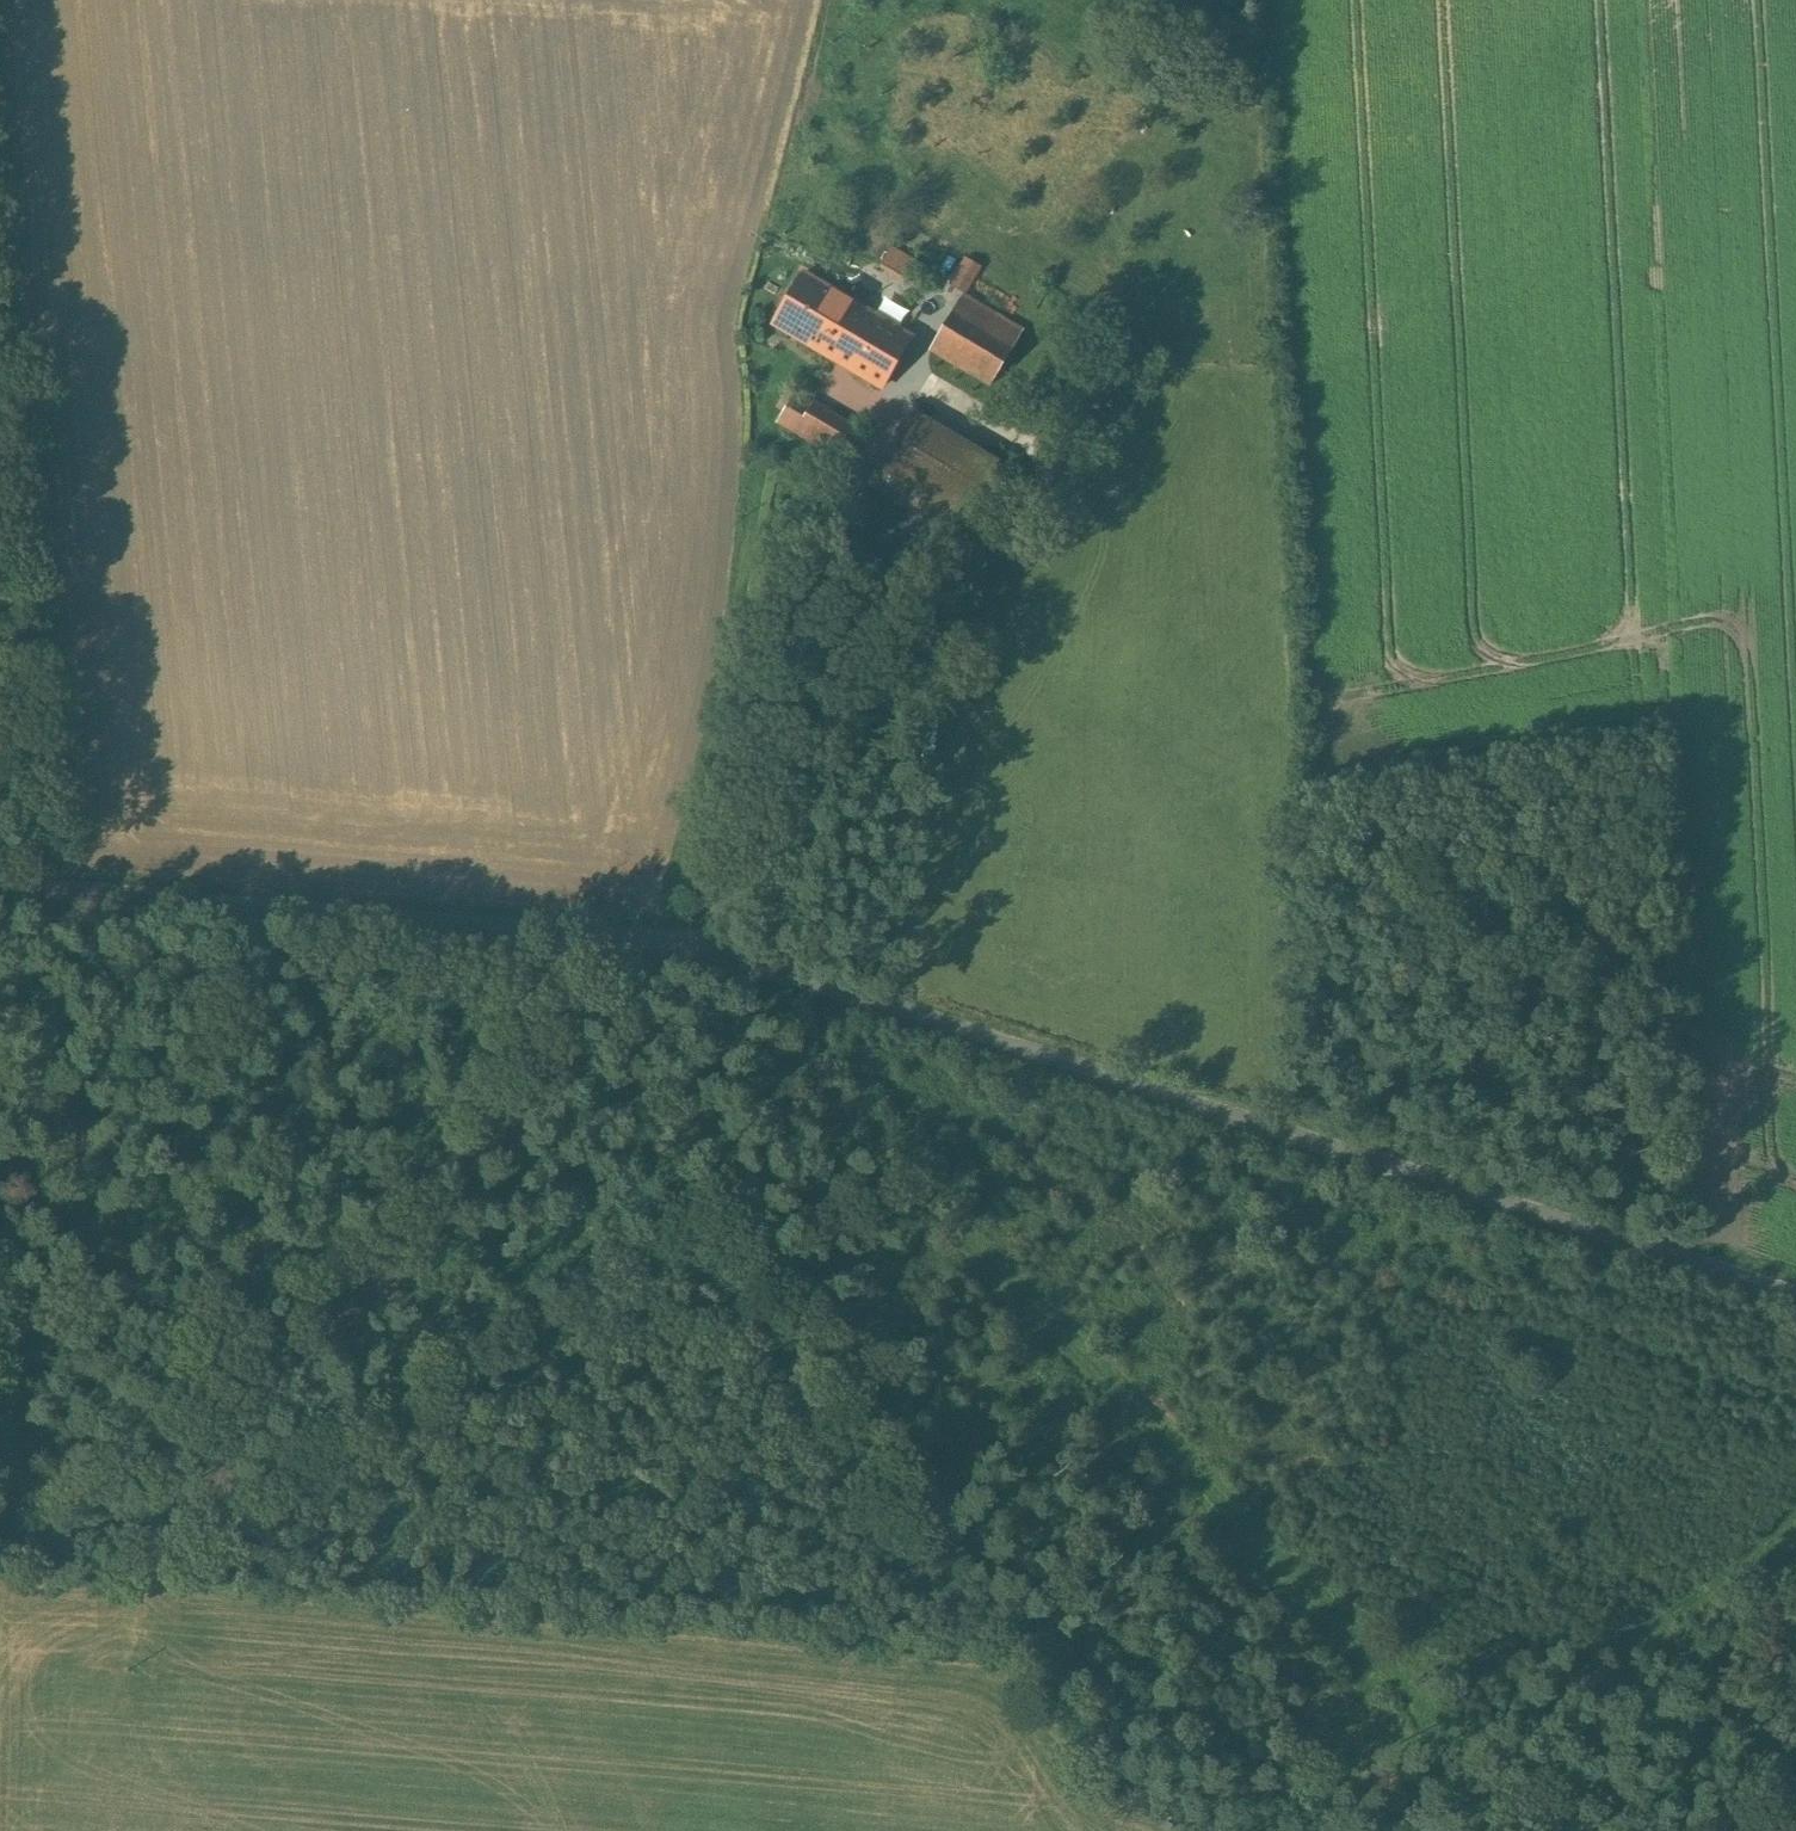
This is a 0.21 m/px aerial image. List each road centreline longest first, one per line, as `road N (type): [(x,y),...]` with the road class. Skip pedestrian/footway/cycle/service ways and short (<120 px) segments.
road 1 (unclassified): [(0,882),(582,930),(697,951),(1795,1298)]

